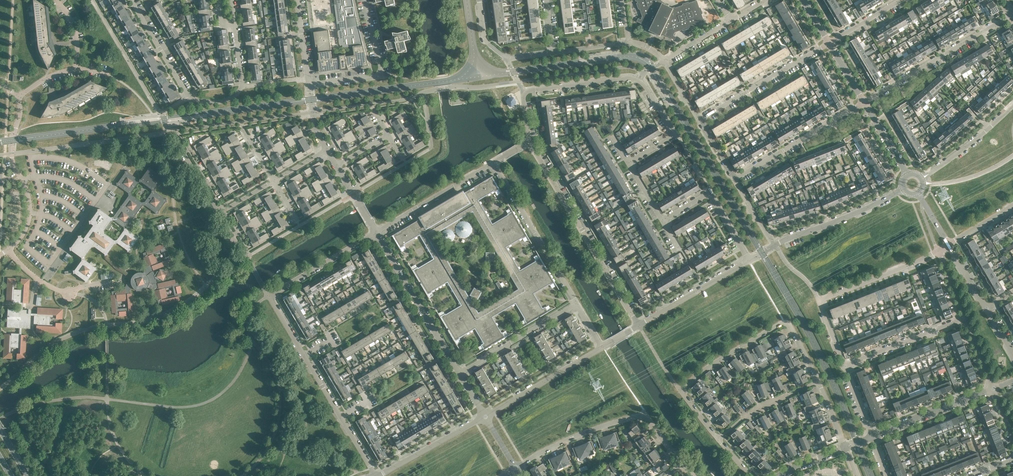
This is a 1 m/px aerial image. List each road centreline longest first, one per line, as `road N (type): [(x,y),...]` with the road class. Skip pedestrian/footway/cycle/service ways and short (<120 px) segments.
road 1 (residential): [(375,475),(269,297),(376,233)]
road 2 (residential): [(530,142),(525,92),(631,78),(646,87),(672,134),(627,163)]
road 3 (residential): [(817,384),(790,327),(779,326),(684,389),(718,439)]
road 4 (residential): [(234,26),(242,87),(228,101),(201,102),(186,95),(130,0)]
road 5 (residential): [(734,179),(701,122),(829,44)]
road 6 (residential): [(639,326),(530,142)]
road 7 (residential): [(515,469),(642,417),(683,464)]
road 8 (residential): [(845,365),(819,301),(938,250)]
road 9 (residential): [(865,103),(1012,15)]
road 10 (unclassified): [(750,260),(903,190)]
road 11 (residential): [(578,306),(493,164)]
road 12 (unclassified): [(376,233),(460,375)]
road 13 (unclassified): [(9,249),(30,213),(11,155),(18,98)]
road 14 (residential): [(734,179),(865,103)]
road 15 (residential): [(364,0),(383,72),(309,86)]
road 16 (residential): [(460,375),(578,306)]
road 17 (unclassified): [(485,417),(602,347)]
road 18 (residential): [(376,233),(493,164)]
road 19 (residential): [(870,435),(993,389)]
road 20 (unclassified): [(639,326),(750,260)]
road 21 (residential): [(845,365),(965,318)]
road 22 (residential): [(663,223),(708,197),(750,260)]
road 23 (unclassified): [(9,249),(21,268),(54,288),(119,280)]
road 24 (unclassified): [(379,475),(485,417)]

